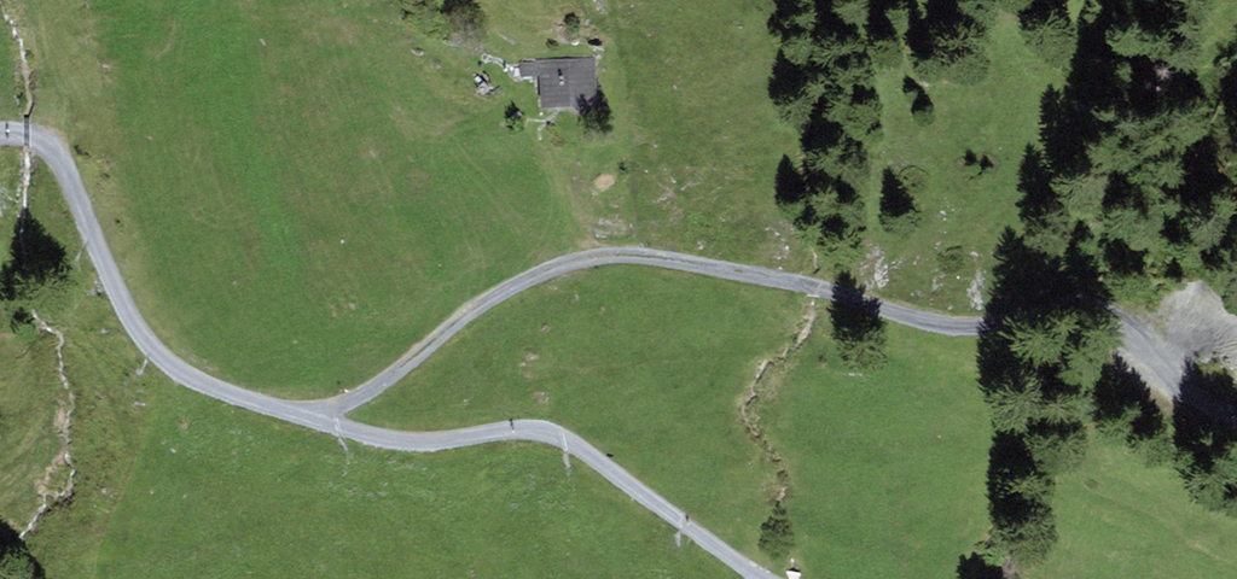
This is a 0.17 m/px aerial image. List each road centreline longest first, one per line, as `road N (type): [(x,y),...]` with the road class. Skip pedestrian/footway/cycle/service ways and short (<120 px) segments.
road 1 (track): [(1236,419),(1171,402),(1143,379),(1131,319),(1104,300),(1047,303),(991,325),(936,326),(762,275),(630,254),(592,255),(499,289),(345,401),(295,415)]
road 2 (track): [(295,415),(399,442),(514,429),(552,437),(760,578)]
road 3 (track): [(0,135),(34,139),(57,161),(119,308),(171,370),(295,415)]

